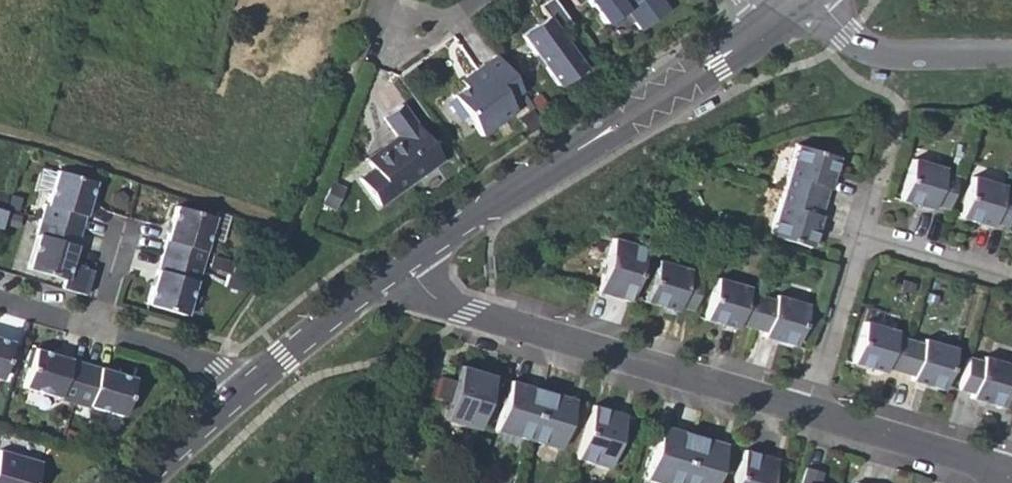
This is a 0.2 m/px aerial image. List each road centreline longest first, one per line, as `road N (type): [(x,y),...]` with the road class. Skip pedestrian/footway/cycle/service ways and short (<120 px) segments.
road 1 (residential): [(404,263),(438,300),(468,314),(806,409)]
road 2 (residential): [(766,27),(404,263)]
road 3 (residential): [(1011,278),(857,234),(806,409)]
road 4 (residential): [(233,395),(189,357),(0,300)]
road 5 (residential): [(404,263),(233,395)]
road 6 (residential): [(806,409),(1011,475)]
road 7 (unclassified): [(1011,57),(876,49),(823,0)]
road 8 (residential): [(233,395),(139,482)]

